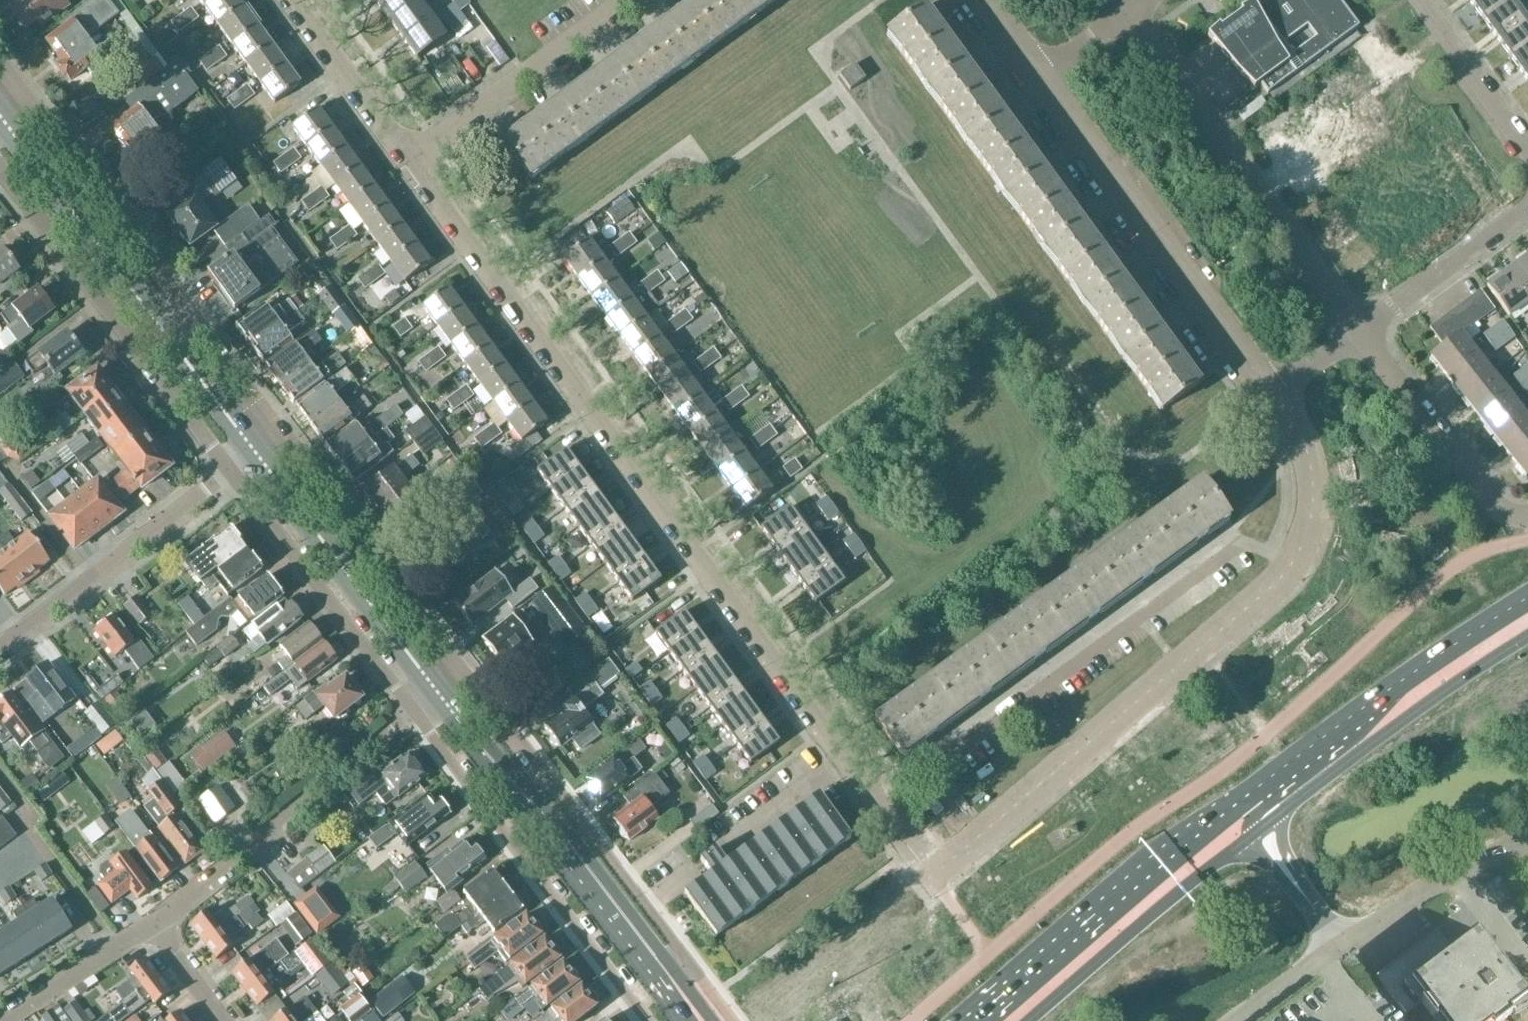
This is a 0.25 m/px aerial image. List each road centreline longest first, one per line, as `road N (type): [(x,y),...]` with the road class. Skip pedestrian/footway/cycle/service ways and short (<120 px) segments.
road 1 (unclassified): [(1269,593),(933,876),(405,159)]
road 2 (unclassified): [(280,434),(22,96)]
road 3 (tertiary): [(255,452),(0,116)]
road 4 (unclassified): [(1270,399),(1039,80)]
road 5 (unclassified): [(1358,331),(1128,15)]
road 6 (unclassified): [(683,983),(691,965),(462,674)]
road 7 (unclassified): [(651,1020),(414,711)]
road 8 (unclassified): [(231,470),(0,168)]
road 9 (secondary): [(1261,796),(976,1020)]
road 10 (secondary): [(1527,599),(1431,661),(1261,796)]
road 11 (secondary): [(1263,825),(1527,637)]
road 12 (tertiary): [(631,937),(438,693)]
road 13 (secondary): [(1027,1020),(1263,825)]
road 14 (tertiary): [(438,693),(255,452)]
road 15 (unclassified): [(414,711),(231,470)]
road 16 (unclassified): [(462,674),(280,434)]
road 17 (residential): [(0,645),(231,470)]
road 18 (unclassified): [(405,159),(623,0)]
road 19 (unclassified): [(1519,523),(1489,503),(1358,331)]
road 20 (unclassified): [(1269,593),(1313,520),(1310,455),(1270,399)]
road 21 (unclassified): [(1342,948),(1457,871),(1527,839)]
road 22 (residential): [(1358,331),(1527,214)]
road 23 (unclassified): [(405,159),(293,0)]
road 24 (residential): [(1527,151),(1418,0)]
road 25 (residential): [(247,851),(388,731)]
road 26 (residential): [(0,1020),(156,921)]
road 27 (unclassified): [(1263,825),(1280,866),(1342,948)]
road 28 (unclassified): [(1236,1020),(1342,948)]
road 29 (residential): [(224,1020),(156,921)]

